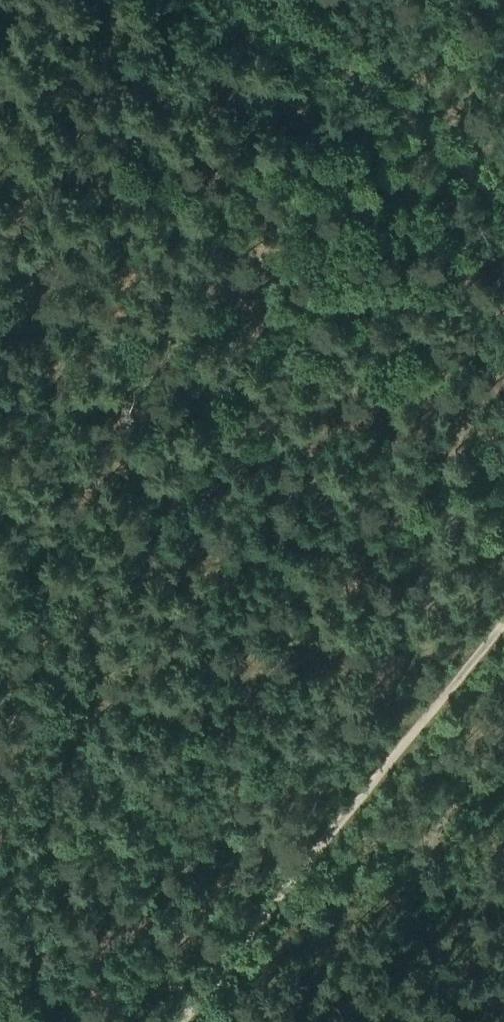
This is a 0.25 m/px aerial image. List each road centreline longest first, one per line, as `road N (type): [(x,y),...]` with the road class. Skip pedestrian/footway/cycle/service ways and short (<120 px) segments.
road 1 (track): [(503,195),(288,0)]

